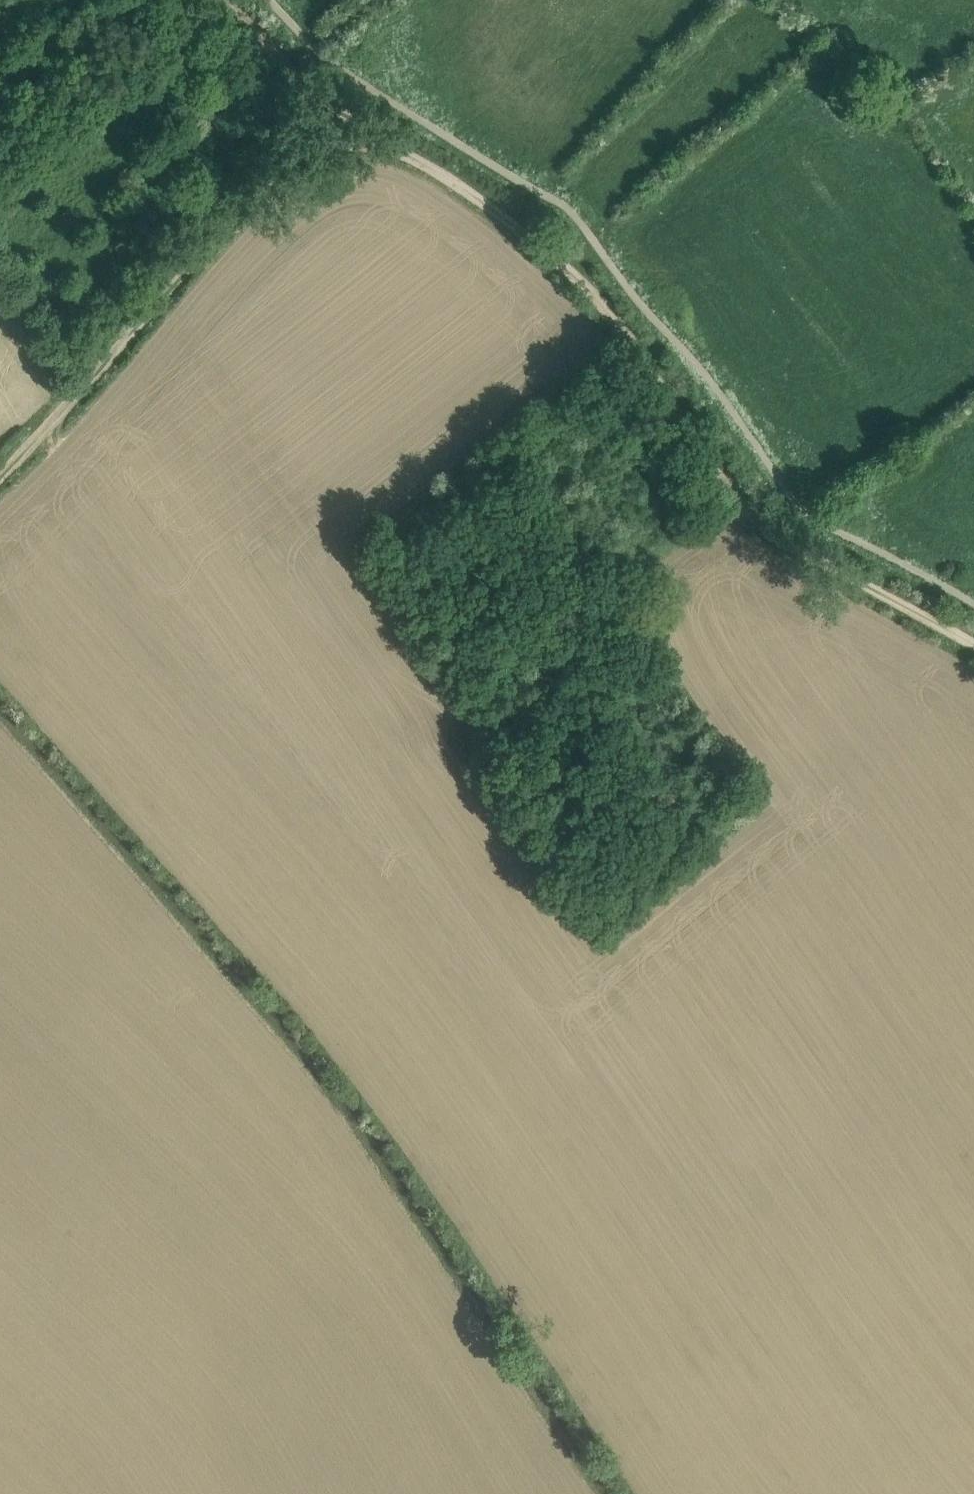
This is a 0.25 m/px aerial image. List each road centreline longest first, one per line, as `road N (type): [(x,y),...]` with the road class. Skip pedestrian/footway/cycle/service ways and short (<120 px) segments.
road 1 (track): [(973,644),(879,595),(755,515),(578,277),(454,183),(315,95),(227,0)]
road 2 (track): [(395,147),(316,148),(283,162),(0,476)]
road 3 (track): [(73,398),(0,289)]

